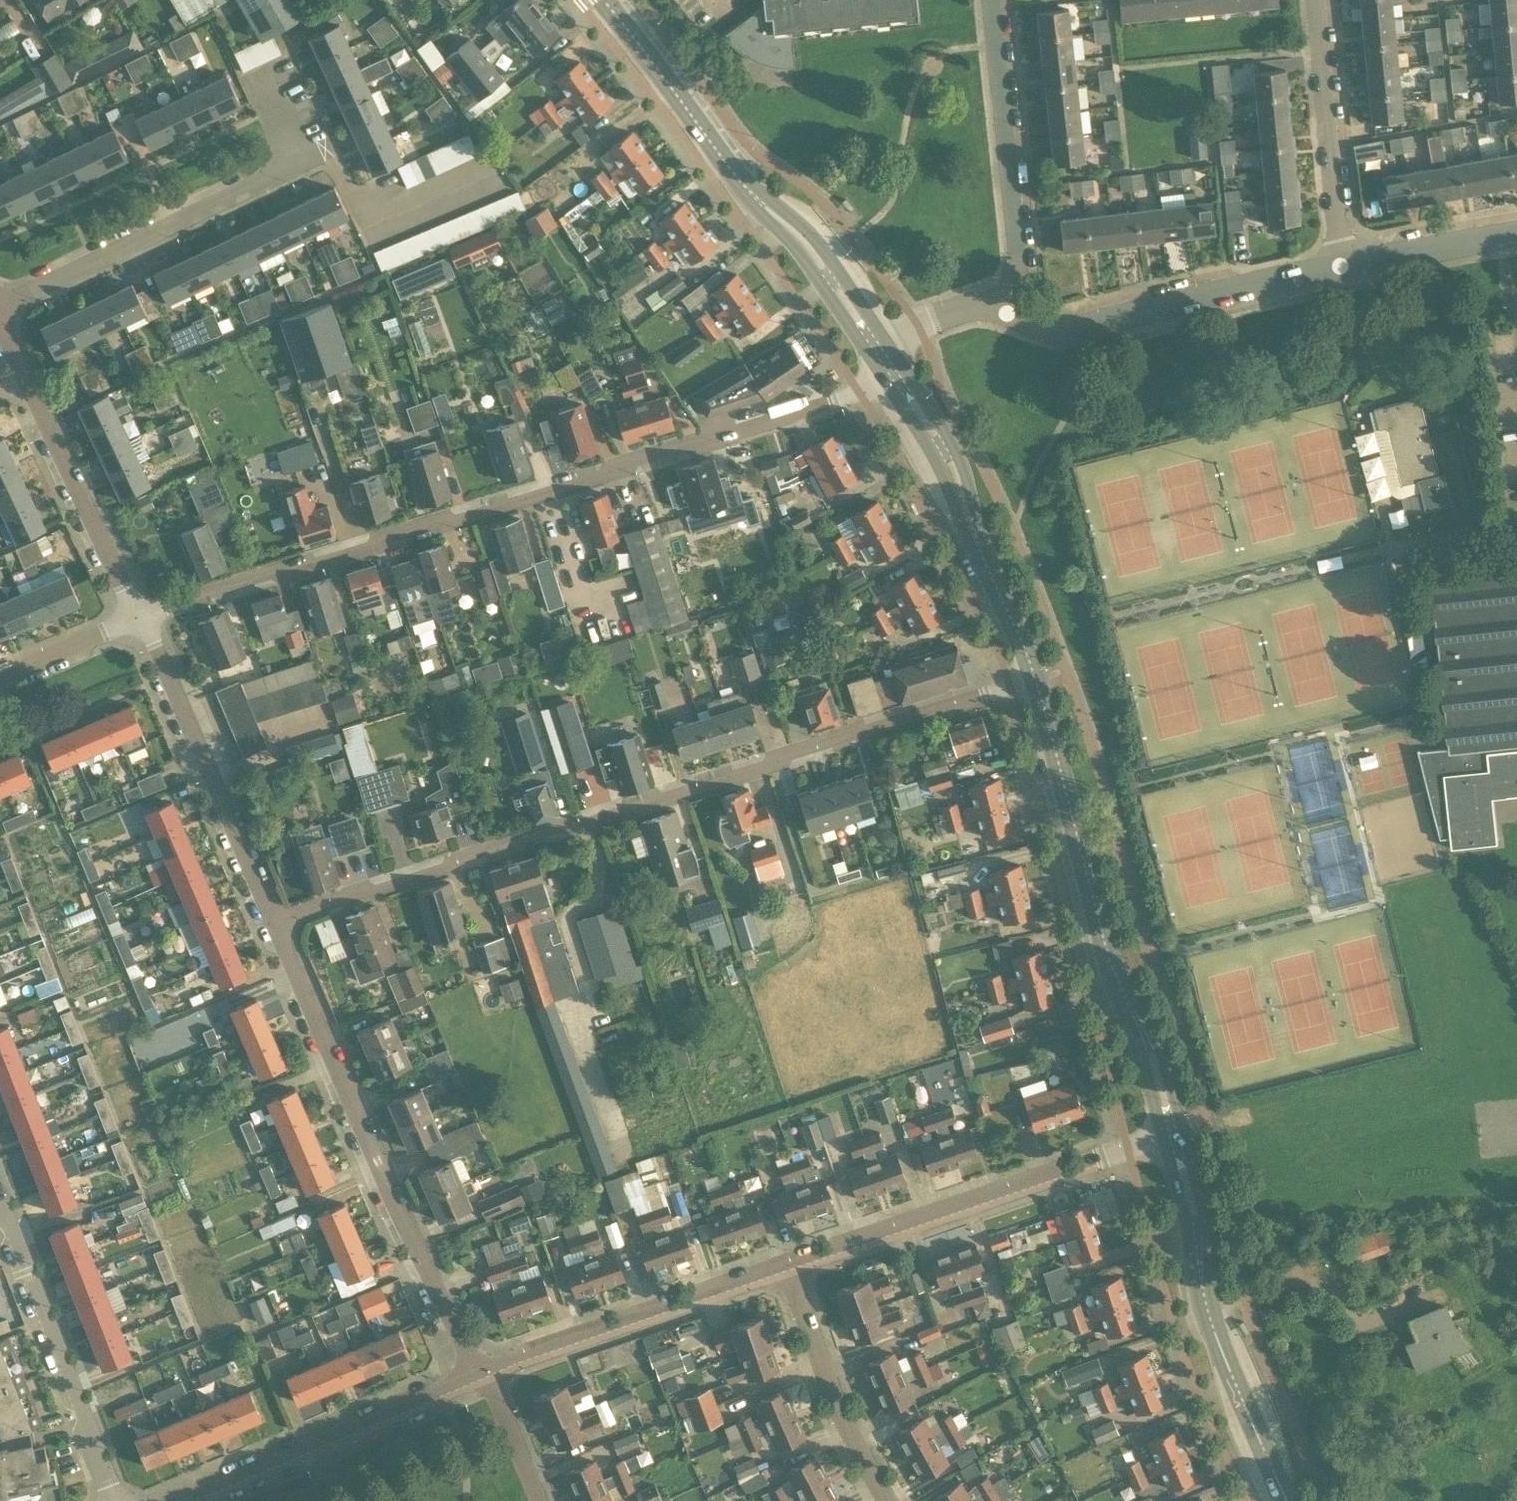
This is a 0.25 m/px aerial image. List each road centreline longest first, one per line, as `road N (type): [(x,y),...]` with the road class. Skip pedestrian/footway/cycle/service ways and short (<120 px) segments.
road 1 (residential): [(275,920),(1036,679)]
road 2 (residential): [(138,615),(836,402),(886,364)]
road 3 (residential): [(475,1374),(275,920)]
road 4 (tertiary): [(1173,1132),(1148,1046),(1108,956),(1036,679)]
road 5 (tertiary): [(886,364),(802,239),(738,179),(603,0)]
road 6 (residential): [(264,68),(306,161),(0,306)]
road 7 (residential): [(1173,1132),(785,1266)]
road 8 (tertiary): [(1286,1500),(1210,1323),(1173,1132)]
road 9 (tertiary): [(1036,679),(941,444),(886,364)]
road 10 (residential): [(1006,309),(1053,329),(1341,267)]
road 11 (residential): [(275,920),(138,615)]
road 12 (residential): [(138,615),(0,318)]
road 13 (residential): [(475,1374),(180,1500)]
road 14 (residential): [(785,1266),(483,1370)]
road 15 (residential): [(110,1500),(0,1207)]
road 16 (residential): [(1006,309),(1018,271),(992,0)]
road 17 (residential): [(1341,267),(1315,0)]
road 18 (residential): [(889,1500),(826,1380),(785,1266)]
road 19 (residential): [(1341,267),(1516,237)]
road 20 (residential): [(0,674),(138,615)]
road 21 (residential): [(538,1500),(483,1370)]
road 22 (residential): [(886,364),(936,318),(987,305),(1006,309)]

